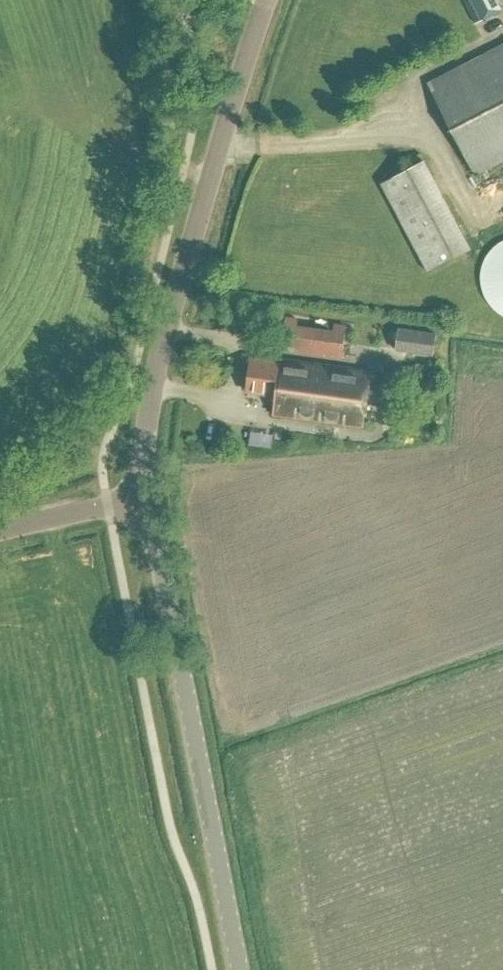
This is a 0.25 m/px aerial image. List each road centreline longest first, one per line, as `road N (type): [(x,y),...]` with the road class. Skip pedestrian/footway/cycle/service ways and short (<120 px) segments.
road 1 (tertiary): [(267,0),(154,385),(146,496)]
road 2 (tertiary): [(146,496),(241,969)]
road 3 (tertiary): [(0,531),(146,496)]

